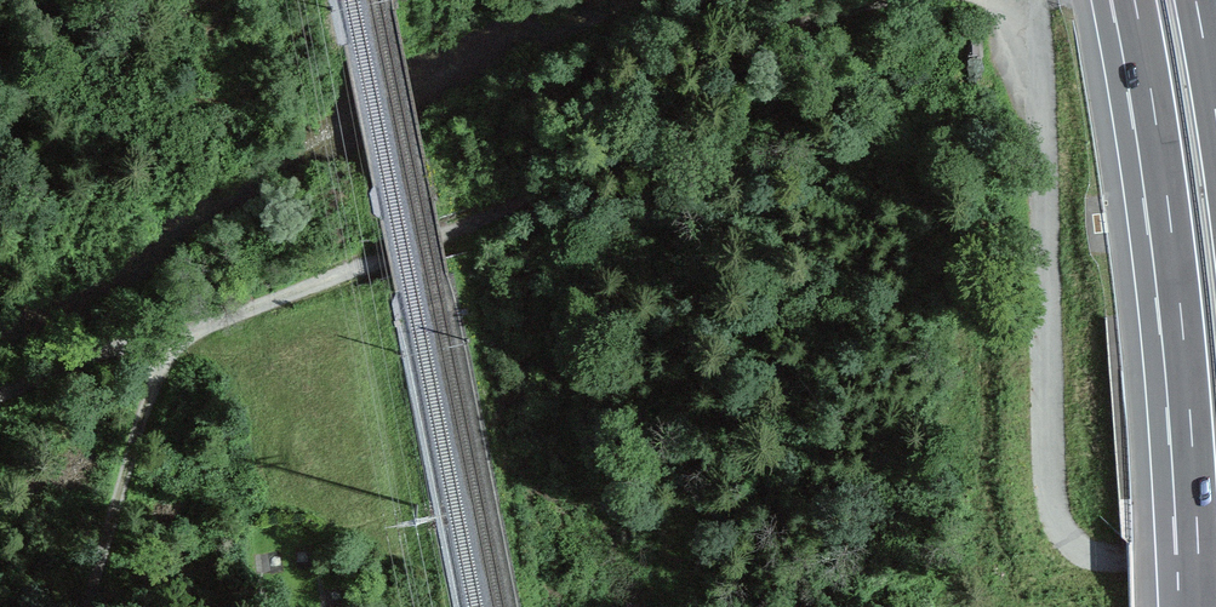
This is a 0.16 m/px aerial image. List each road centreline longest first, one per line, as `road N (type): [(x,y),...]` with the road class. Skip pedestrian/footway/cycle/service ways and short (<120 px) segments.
road 1 (track): [(0,403),(442,237),(501,210),(784,31),(894,0)]
road 2 (unclassified): [(1017,0),(1036,101),(1056,519),(1068,540),(1099,559),(1215,557)]
road 3 (motorway): [(1135,0),(1183,337),(1200,606)]
road 4 (track): [(102,606),(153,456),(180,336)]

